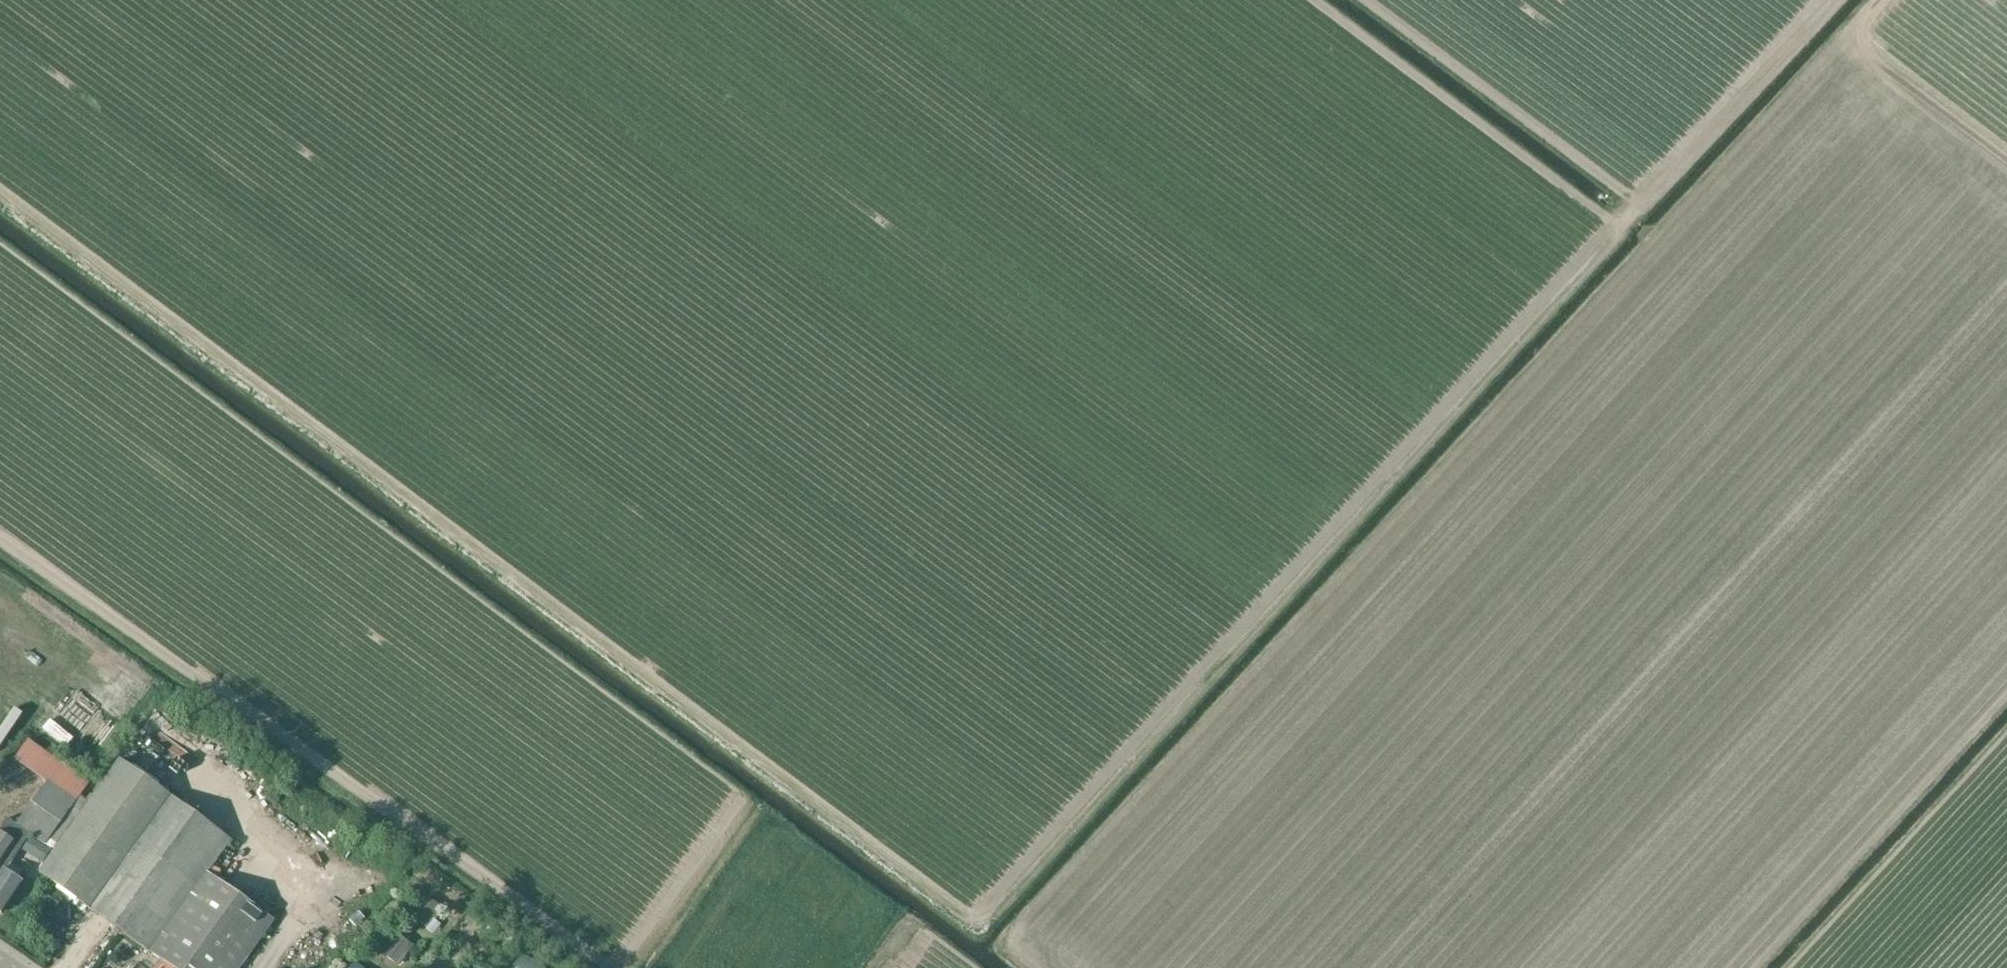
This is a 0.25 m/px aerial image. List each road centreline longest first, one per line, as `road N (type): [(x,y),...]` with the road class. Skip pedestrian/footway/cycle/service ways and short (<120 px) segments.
road 1 (track): [(1882,0),(1872,48),(2006,157)]

